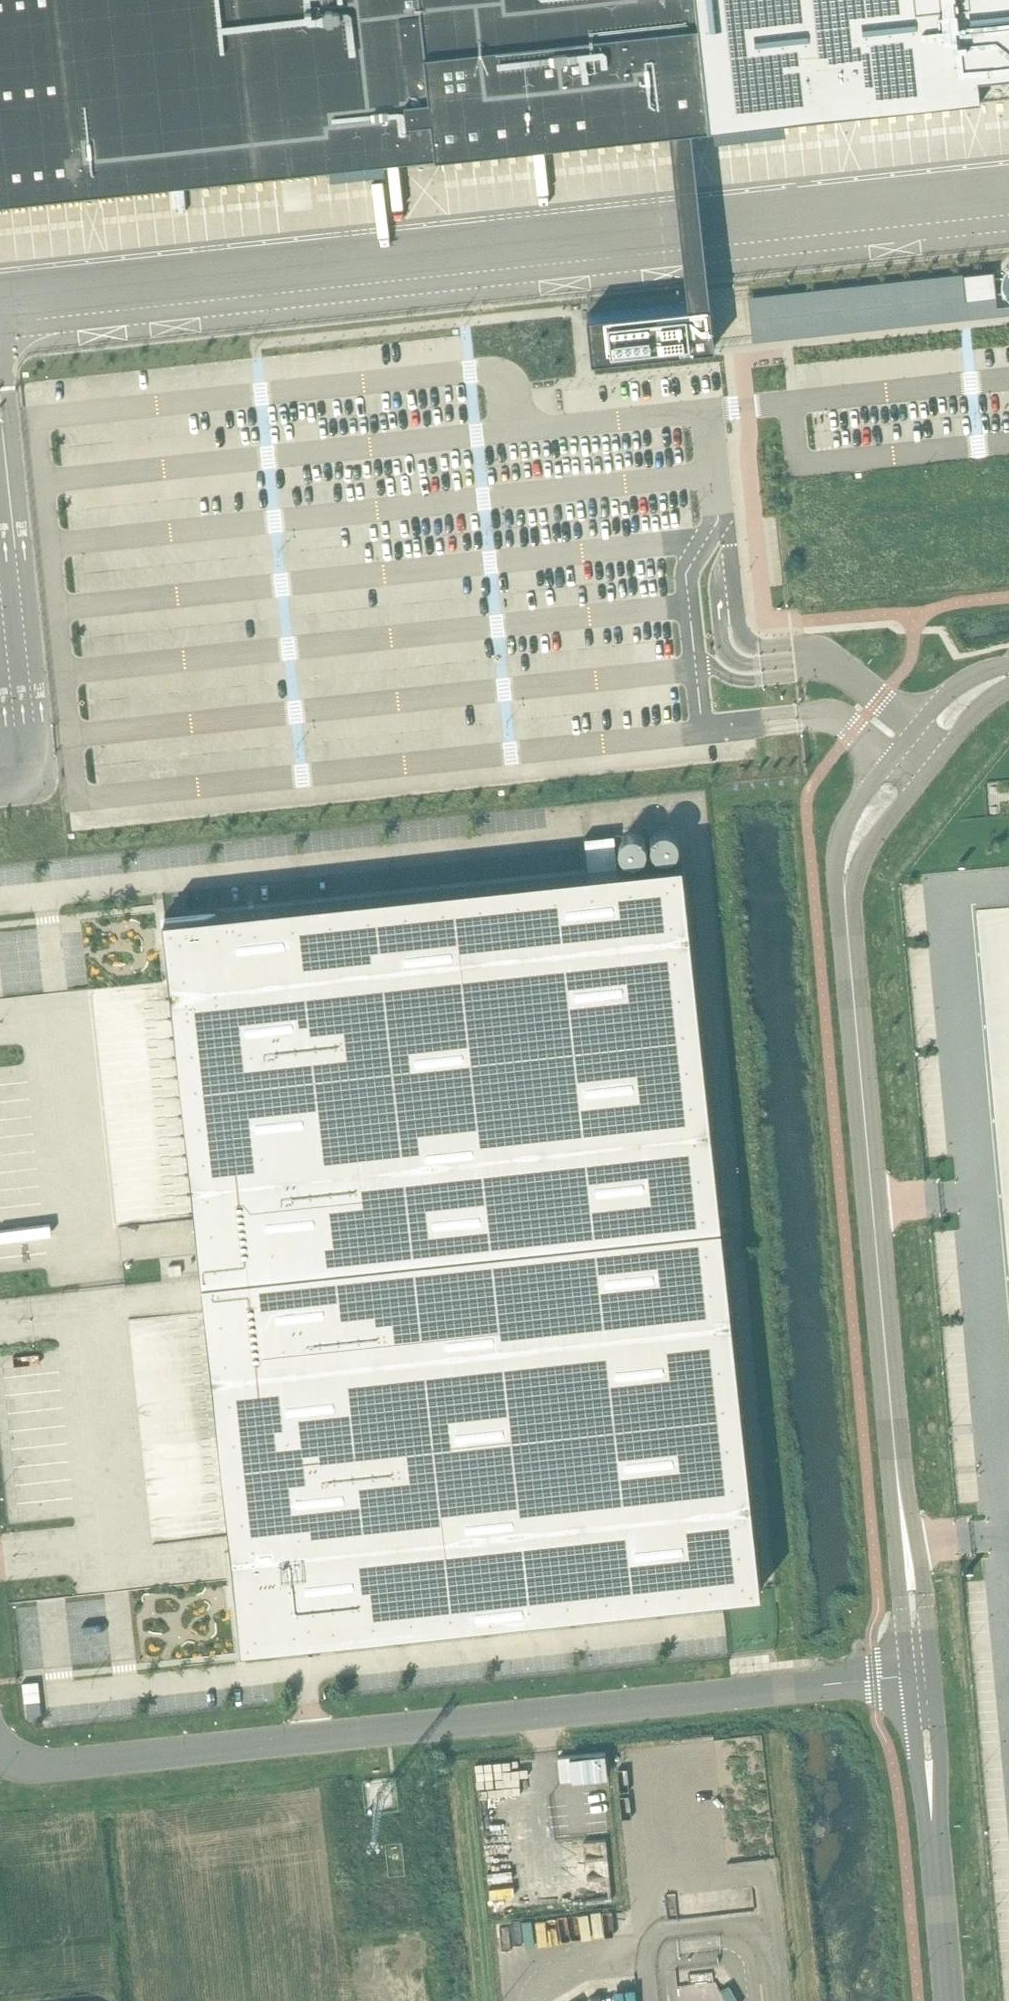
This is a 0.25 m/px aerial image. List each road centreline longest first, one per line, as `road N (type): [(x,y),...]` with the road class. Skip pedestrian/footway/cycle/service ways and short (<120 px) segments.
road 1 (unclassified): [(1008,677),(977,687),(945,721),(865,824),(847,872),(904,1537)]
road 2 (unclassified): [(0,1747),(23,1766),(58,1767),(908,1676)]
road 3 (unclassified): [(933,1807),(949,2000)]
road 4 (unclassified): [(933,1674),(924,1603),(904,1537)]
road 5 (unclassified): [(904,1537),(900,1604),(908,1676)]
road 6 (unclassified): [(933,1807),(939,1753),(933,1674)]
road 7 (unclassified): [(908,1676),(933,1807)]

